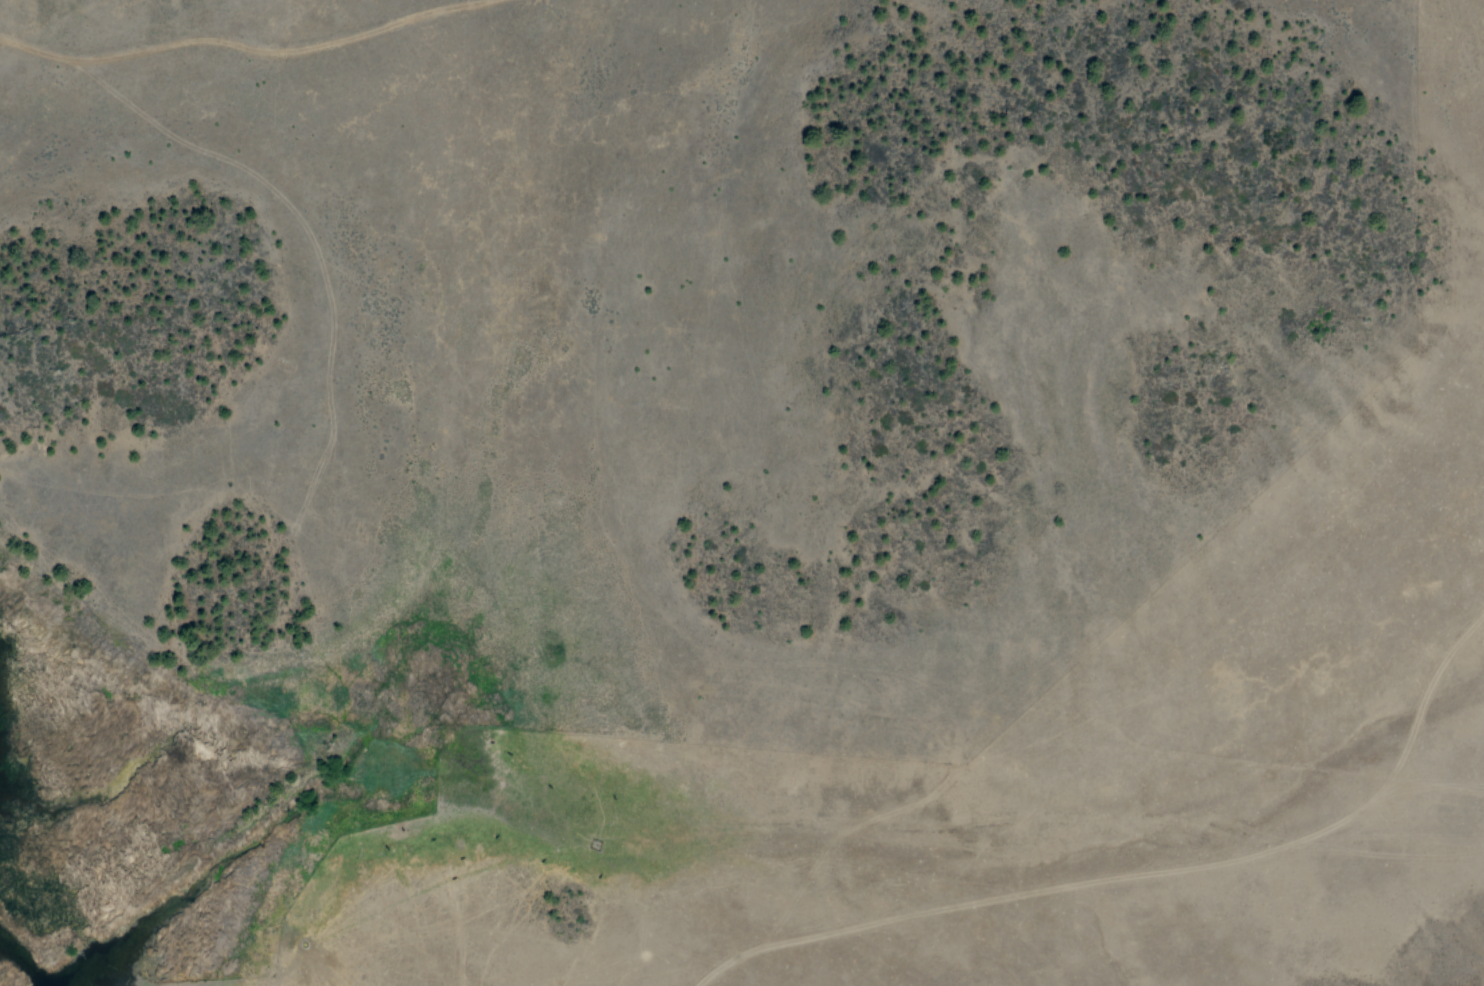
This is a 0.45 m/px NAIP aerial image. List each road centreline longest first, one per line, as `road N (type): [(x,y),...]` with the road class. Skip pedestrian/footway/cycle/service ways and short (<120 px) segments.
road 1 (track): [(955,760),(958,716),(946,693),(914,672),(883,662),(728,656),(698,643),(553,519),(488,427),(387,393),(368,377),(342,332),(308,229),(271,185),(168,128),(74,55),(0,32)]
road 2 (track): [(760,939),(1313,836),(1360,811),(1402,763),(1427,688),(1483,617)]
road 3 (track): [(478,0),(286,50),(203,36),(74,55)]
road 4 (track): [(693,985),(760,939),(835,832),(931,787),(955,760)]

